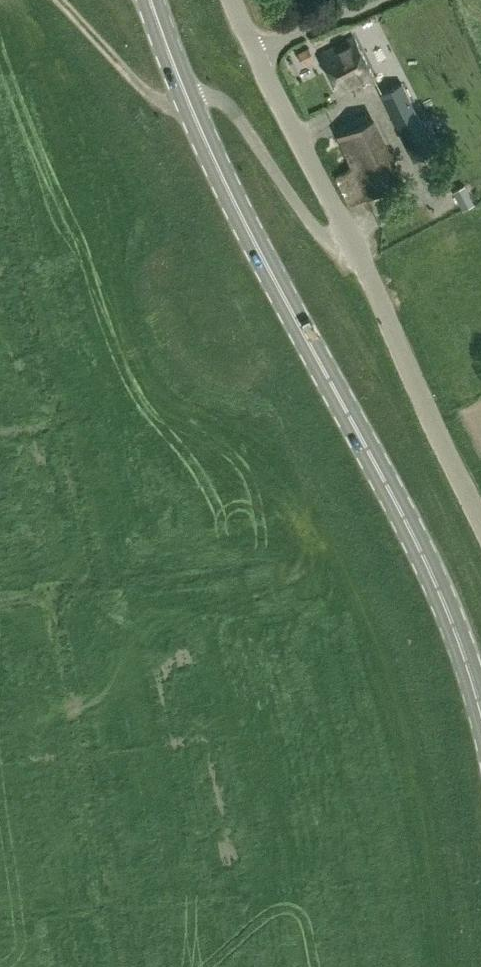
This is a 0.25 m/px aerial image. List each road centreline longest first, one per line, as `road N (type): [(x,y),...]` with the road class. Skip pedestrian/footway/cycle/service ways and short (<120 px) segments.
road 1 (primary): [(480,714),(426,563),(187,98)]
road 2 (unclassified): [(480,519),(359,260)]
road 3 (unclassified): [(359,260),(318,233),(230,105),(187,98)]
road 4 (unclassified): [(359,260),(253,52)]
road 5 (track): [(187,98),(139,84),(59,0)]
road 6 (unclassified): [(253,52),(372,0)]

